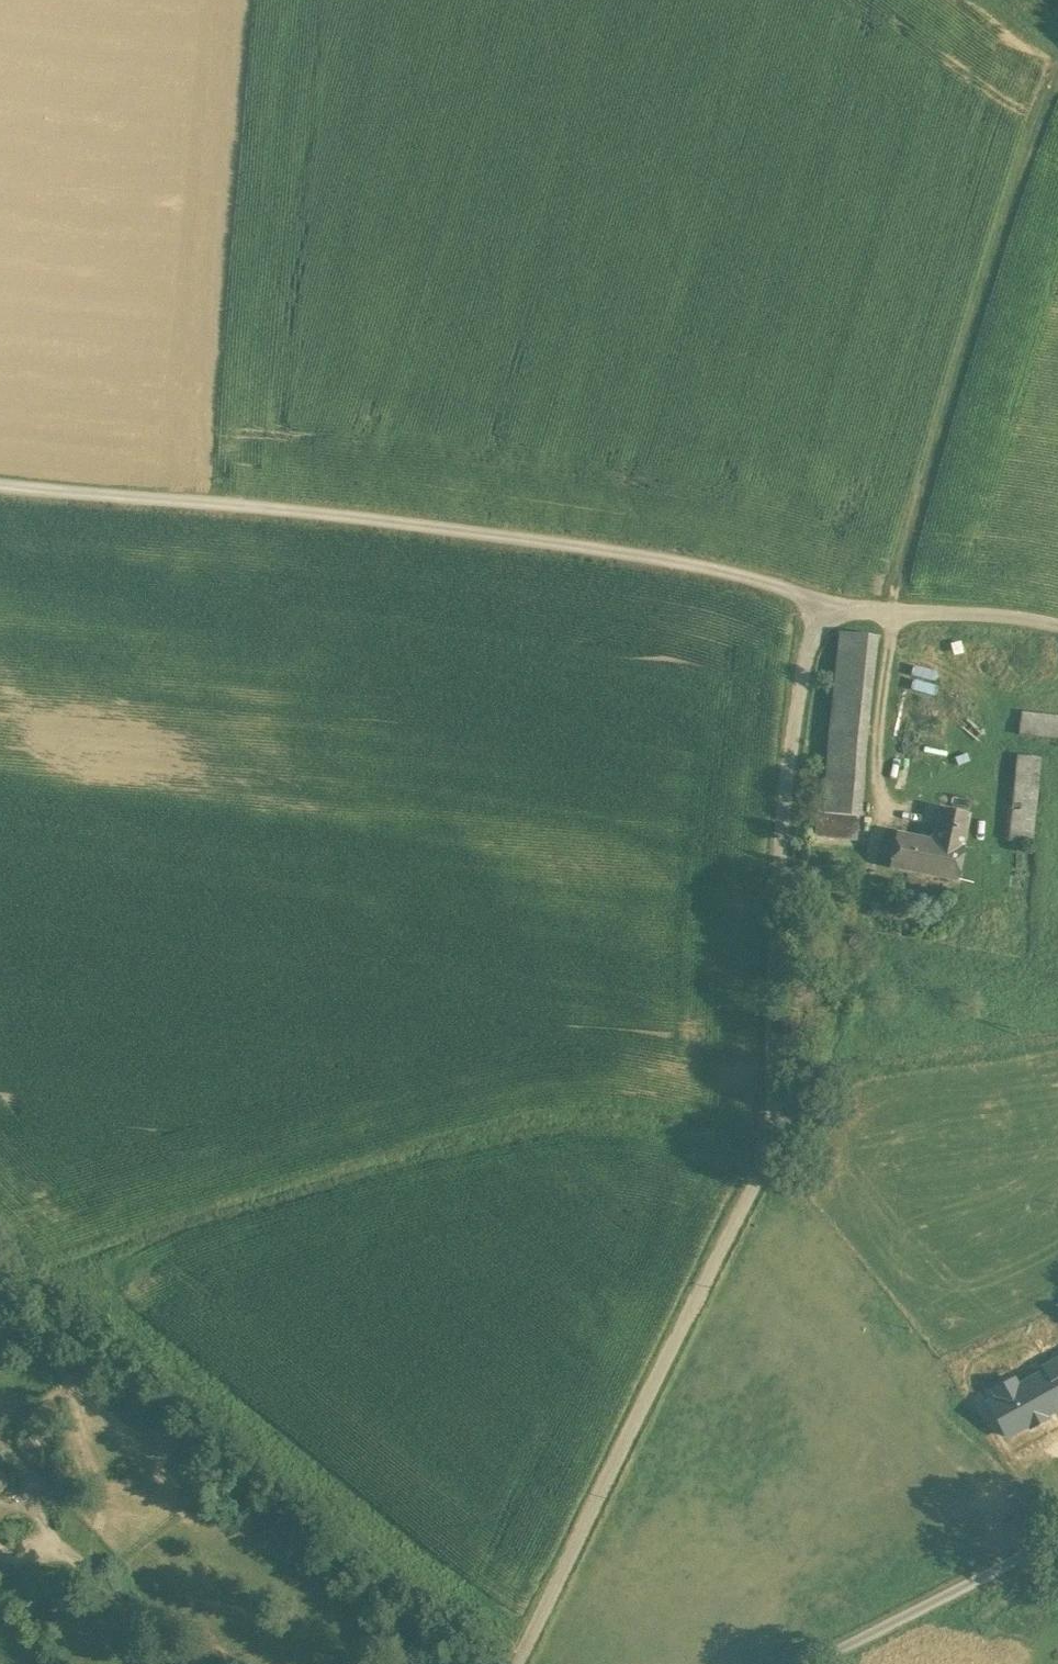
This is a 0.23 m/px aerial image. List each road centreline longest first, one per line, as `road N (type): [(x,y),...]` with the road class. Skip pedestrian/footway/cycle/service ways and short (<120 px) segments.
road 1 (unclassified): [(525,1663),(780,1136),(797,813),(837,605)]
road 2 (track): [(837,605),(550,533),(0,477)]
road 3 (track): [(911,610),(933,456),(1057,72)]
road 4 (unclassified): [(1057,622),(837,605)]

